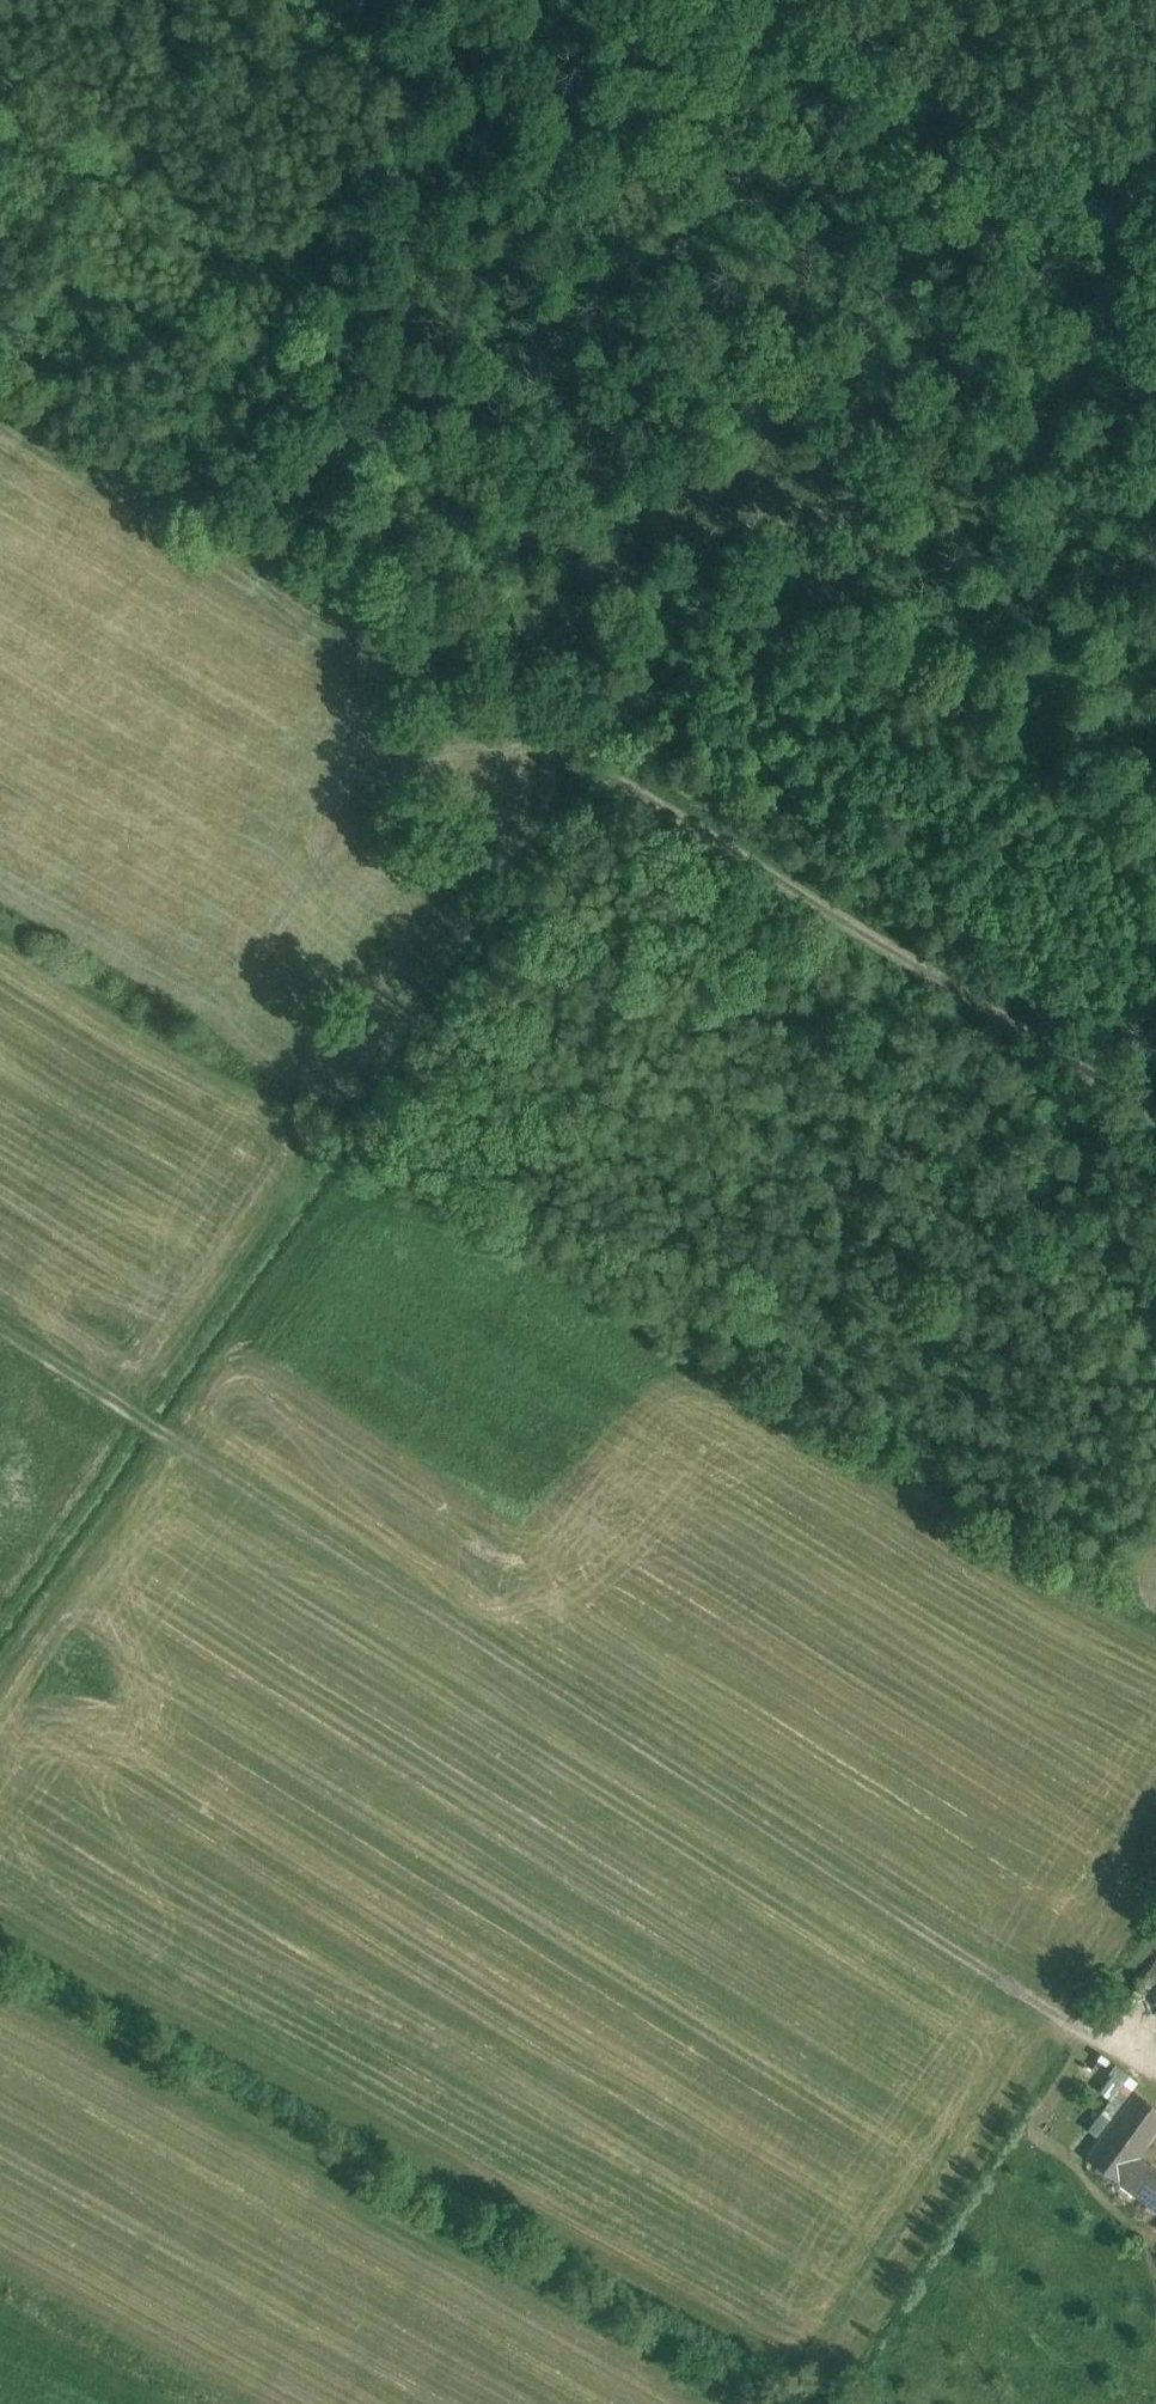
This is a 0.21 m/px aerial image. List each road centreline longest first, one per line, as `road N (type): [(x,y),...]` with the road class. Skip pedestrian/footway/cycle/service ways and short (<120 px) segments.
road 1 (track): [(1135,2062),(0,1331)]
road 2 (track): [(1155,236),(781,0)]

